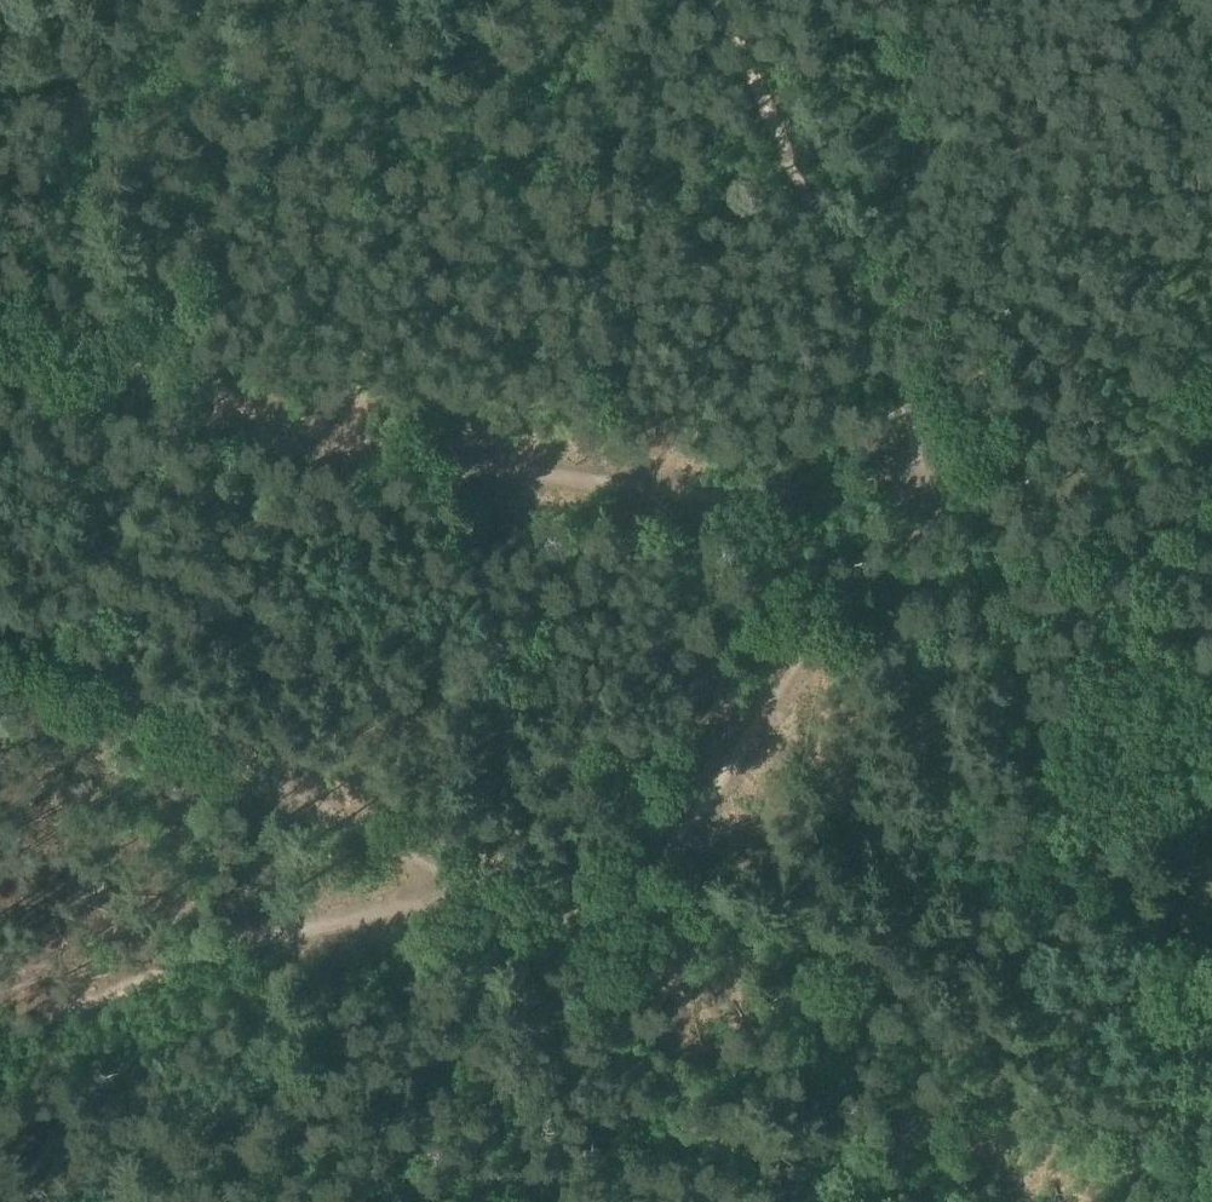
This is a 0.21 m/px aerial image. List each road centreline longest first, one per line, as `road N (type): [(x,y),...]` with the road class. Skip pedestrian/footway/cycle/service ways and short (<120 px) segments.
road 1 (track): [(1211,1136),(1075,797),(930,525)]
road 2 (track): [(474,900),(357,831),(0,694)]
road 3 (track): [(901,465),(694,0)]
road 4 (track): [(615,898),(659,862),(815,675)]
road 5 (track): [(815,675),(930,525)]
road 6 (track): [(474,900),(615,898)]

